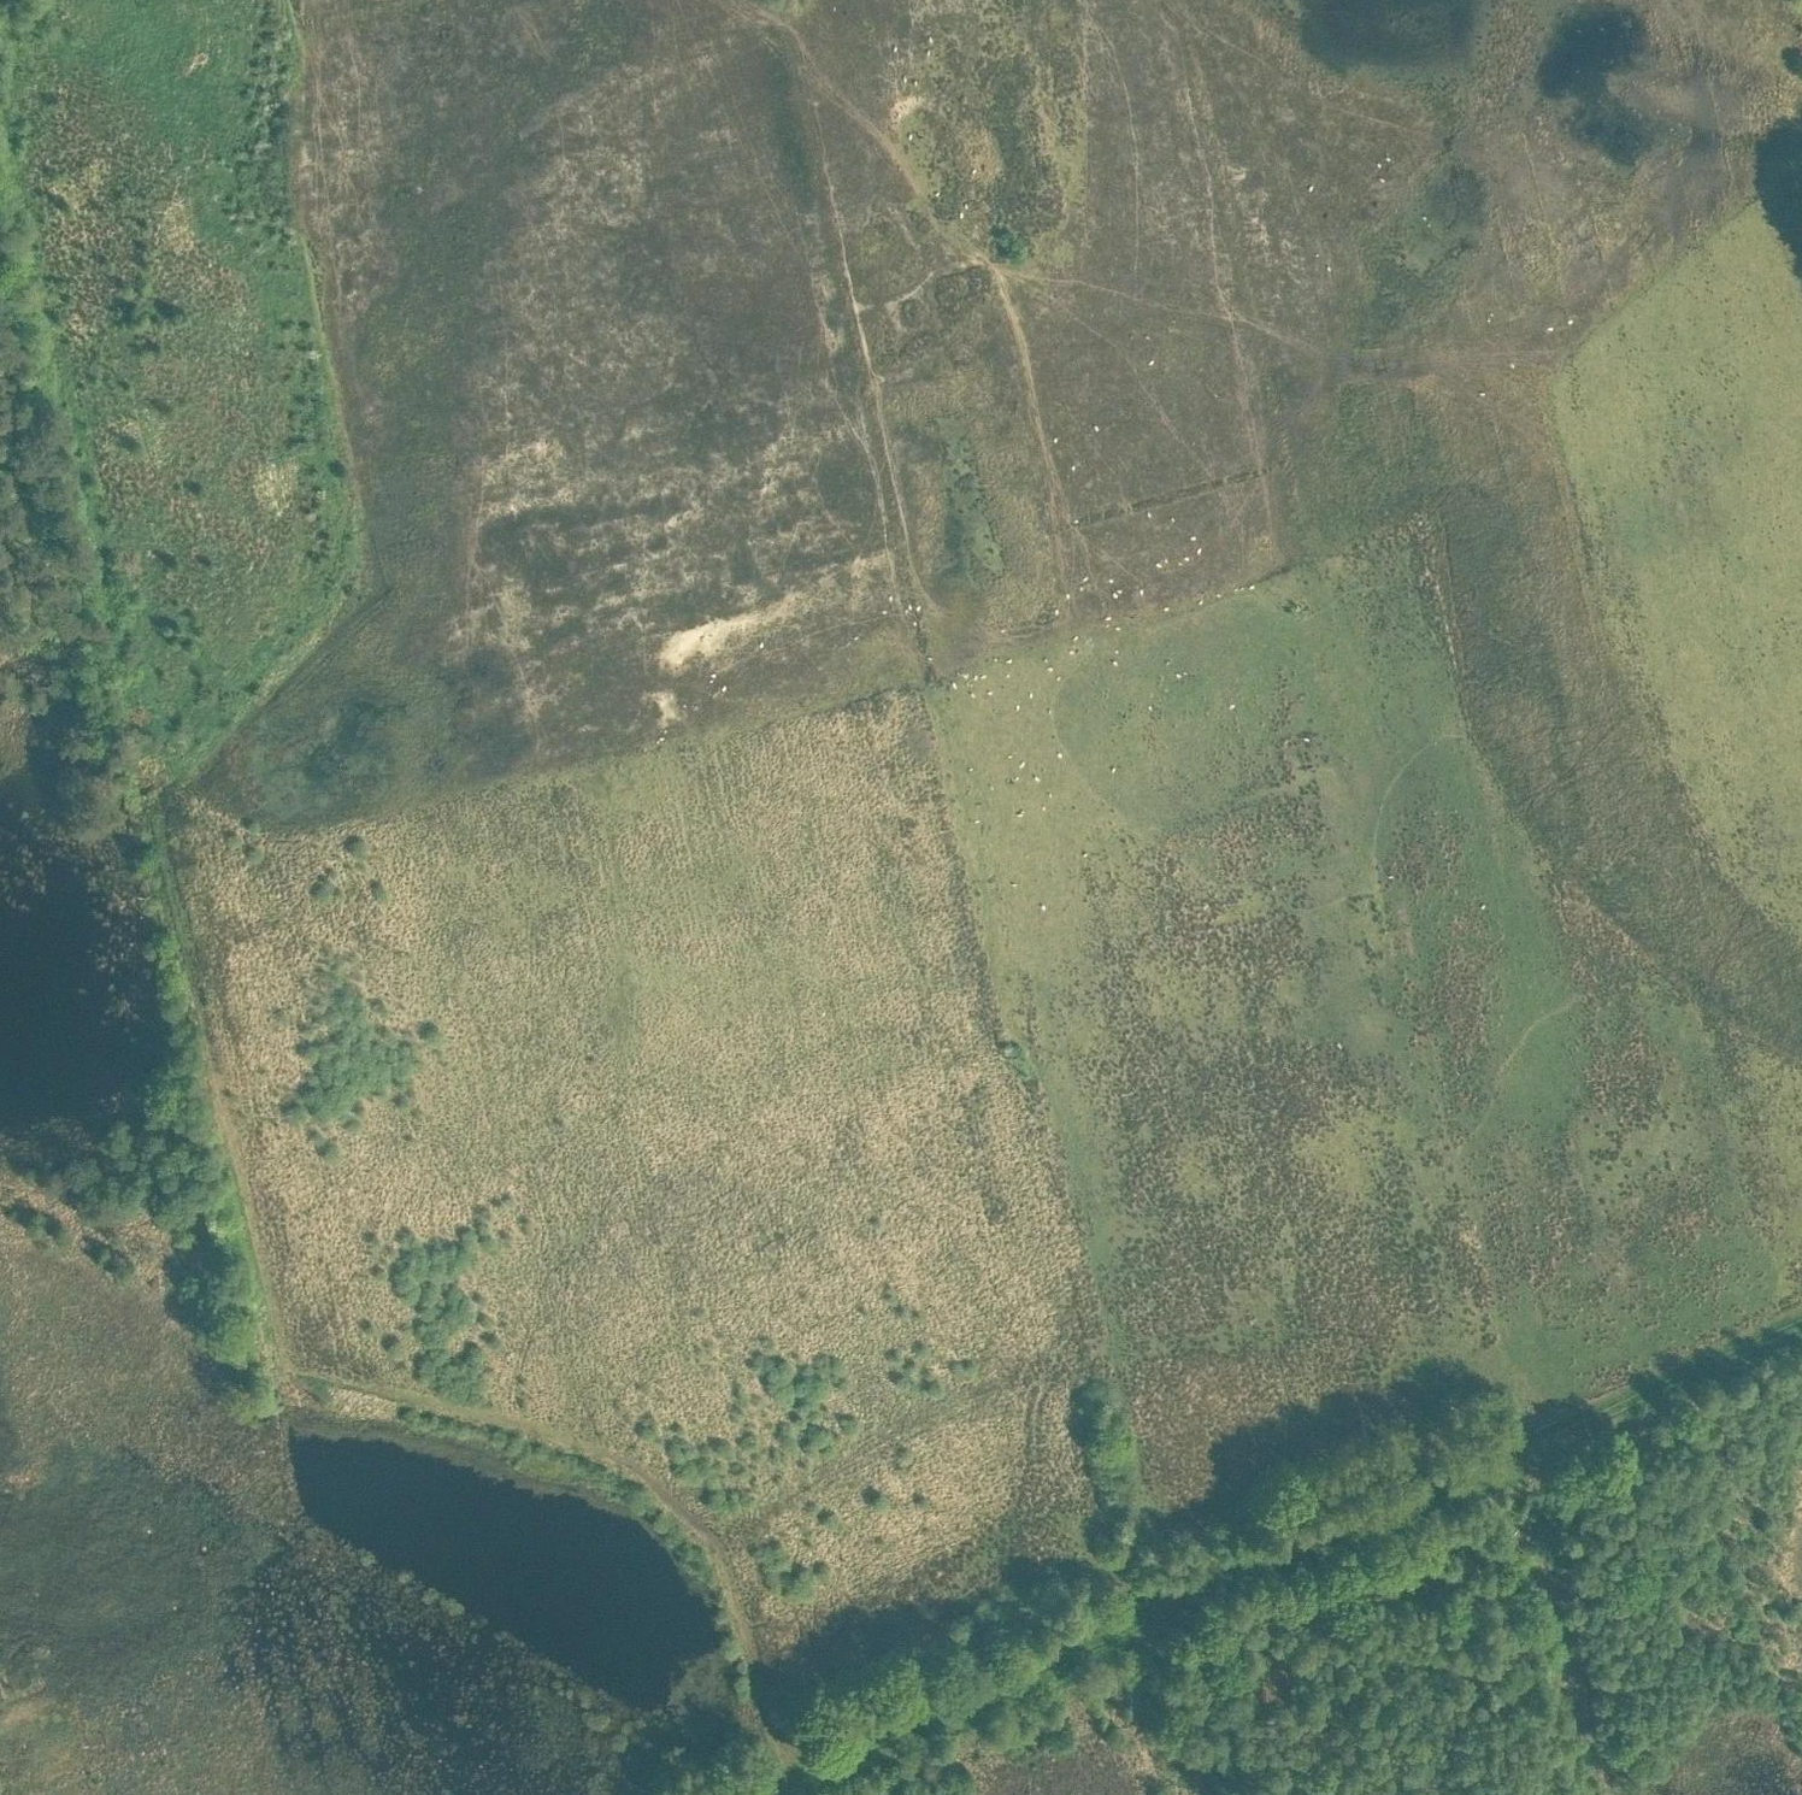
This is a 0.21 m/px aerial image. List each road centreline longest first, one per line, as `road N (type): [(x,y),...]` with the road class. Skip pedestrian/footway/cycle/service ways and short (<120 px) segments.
road 1 (track): [(734,1794),(1801,1311)]

